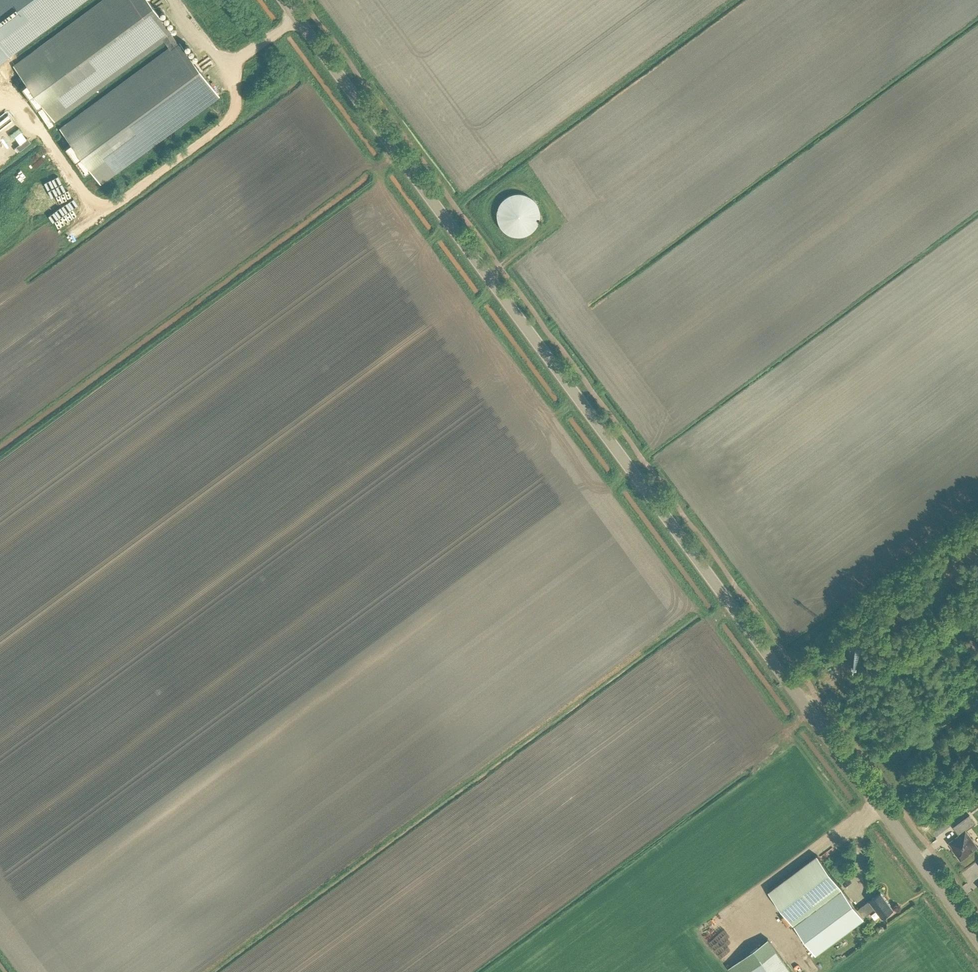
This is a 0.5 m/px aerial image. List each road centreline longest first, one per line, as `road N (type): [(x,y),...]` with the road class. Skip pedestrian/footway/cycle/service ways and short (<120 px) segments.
road 1 (tertiary): [(977,942),(280,0)]

